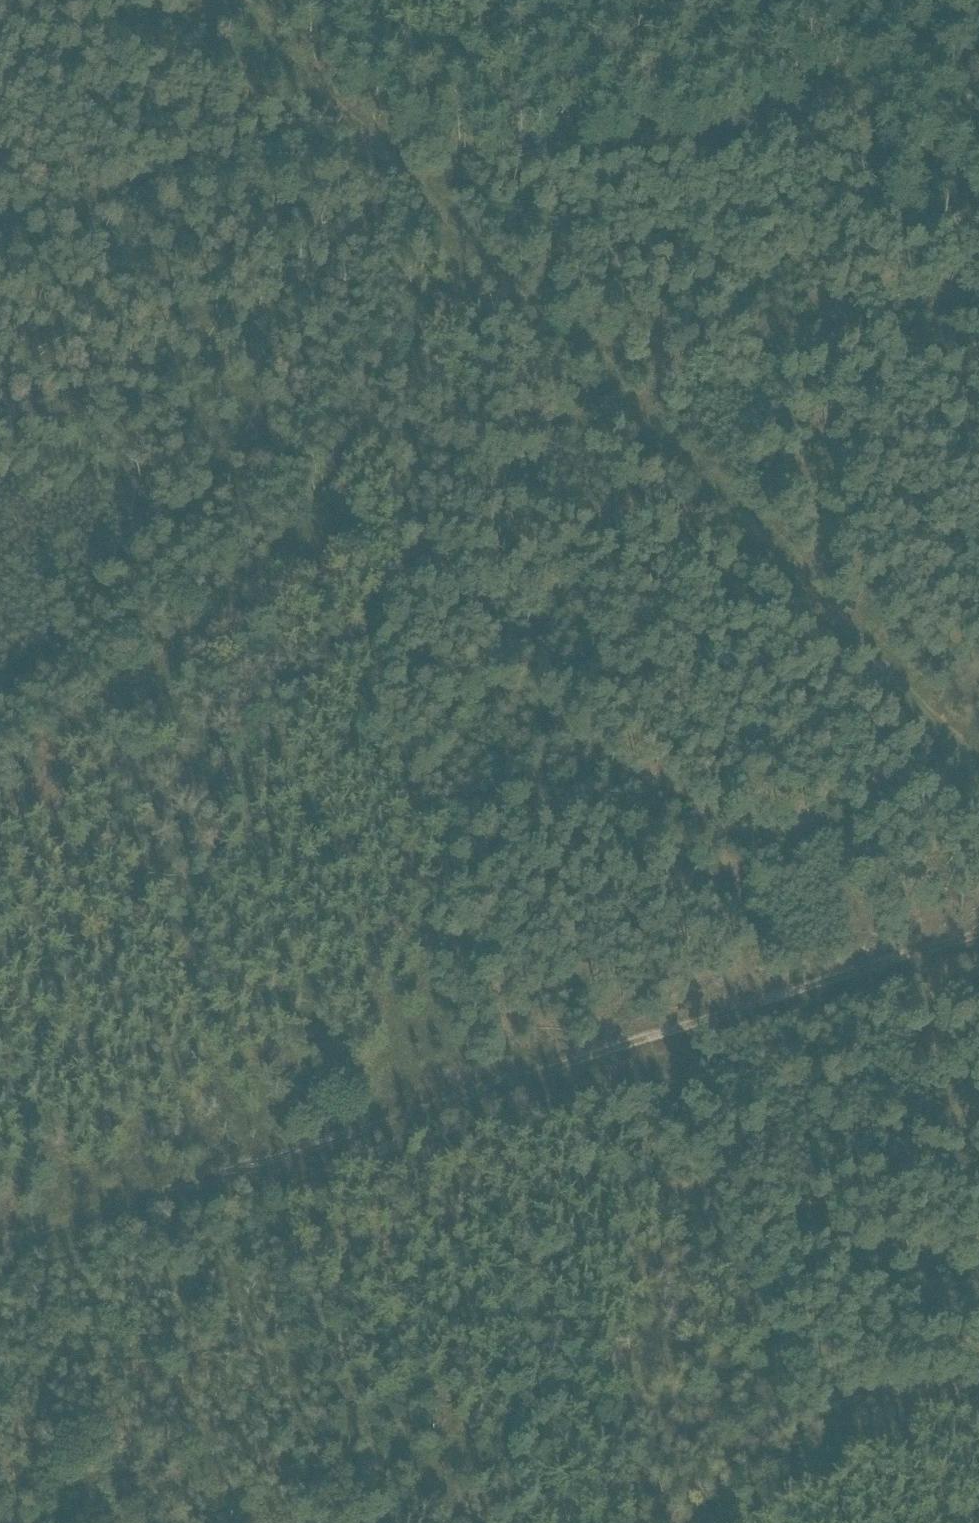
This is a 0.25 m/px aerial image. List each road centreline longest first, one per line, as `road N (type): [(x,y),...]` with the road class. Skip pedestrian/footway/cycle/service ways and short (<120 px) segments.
road 1 (track): [(215,0),(978,769)]
road 2 (track): [(0,1256),(978,952)]

